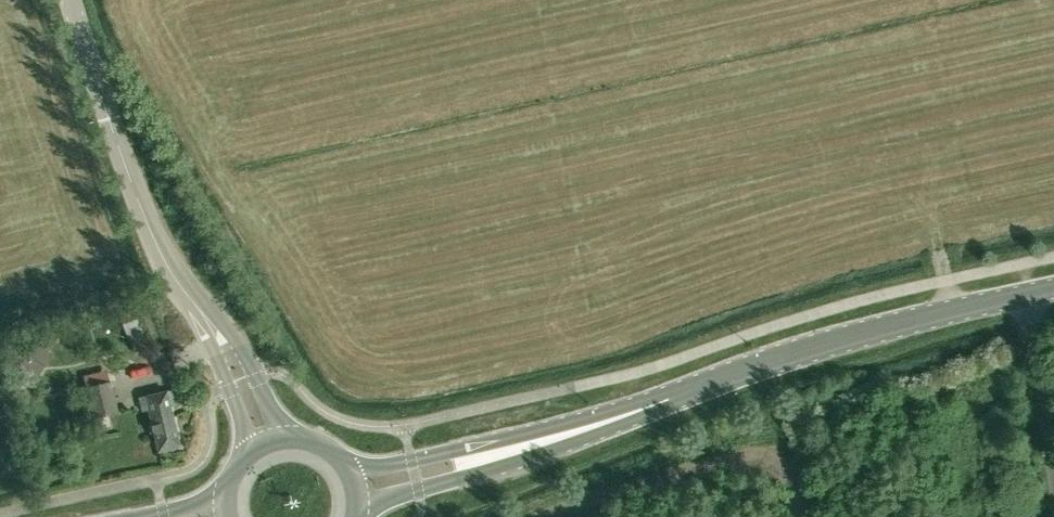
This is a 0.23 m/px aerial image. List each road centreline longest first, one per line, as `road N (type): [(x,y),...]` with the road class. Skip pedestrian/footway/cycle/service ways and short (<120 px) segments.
road 1 (secondary): [(608,423),(752,365),(1053,288)]
road 2 (tertiary): [(167,267),(108,120),(72,0)]
road 3 (secondary): [(608,423),(355,476)]
road 4 (secondary): [(367,516),(608,423)]
road 5 (tertiary): [(290,437),(226,321),(167,267)]
road 6 (tertiary): [(167,267),(225,391),(243,459)]
road 7 (track): [(1053,476),(1027,294)]

